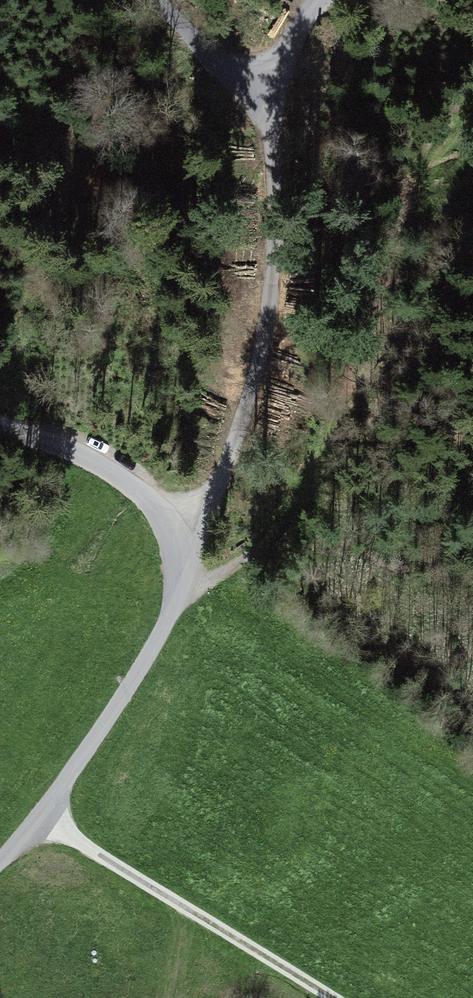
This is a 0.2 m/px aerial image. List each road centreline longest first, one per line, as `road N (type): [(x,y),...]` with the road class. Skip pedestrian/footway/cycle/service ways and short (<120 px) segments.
road 1 (unclassified): [(150,0),(266,102),(278,171),(267,330),(182,590)]
road 2 (track): [(45,816),(337,997)]
road 3 (unclassified): [(182,590),(45,816),(0,861)]
road 4 (unclassified): [(182,590),(181,556),(164,520),(135,488),(94,460),(0,426)]

